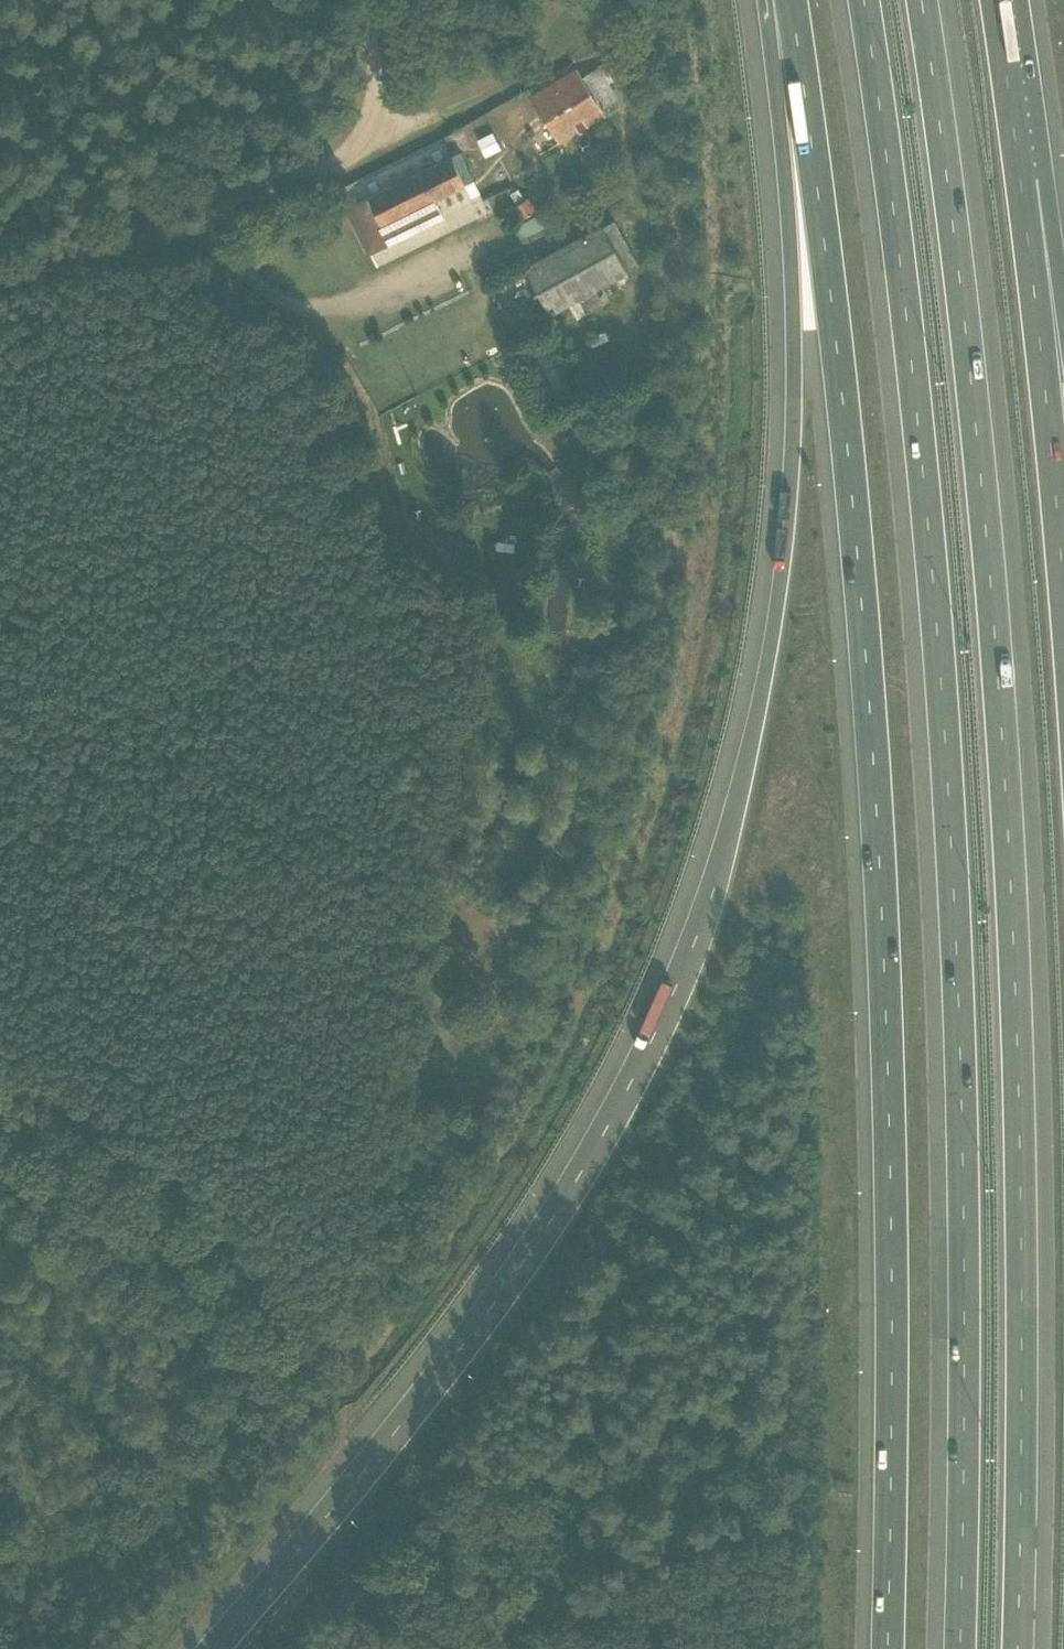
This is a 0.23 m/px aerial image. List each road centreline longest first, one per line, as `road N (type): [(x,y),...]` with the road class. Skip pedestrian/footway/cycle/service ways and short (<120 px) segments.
road 1 (motorway): [(789,0),(794,320),(780,587),(728,839),(653,1038),(523,1264),(215,1648)]
road 2 (motorway): [(1016,1648),(1014,987),(990,581),(947,176),(918,0)]
road 3 (motorway): [(861,0),(932,575),(957,1000),(958,1648)]
road 4 (motorway): [(790,0),(859,580),(886,1005),(886,1648)]
road 5 (track): [(0,271),(99,254),(220,215),(595,42)]
road 6 (motorway): [(1063,597),(1013,134)]
road 7 (motorway): [(1063,410),(1013,134)]
road 8 (unclassified): [(400,136),(373,61),(368,0)]
road 9 (motorway): [(1013,134),(992,0)]

